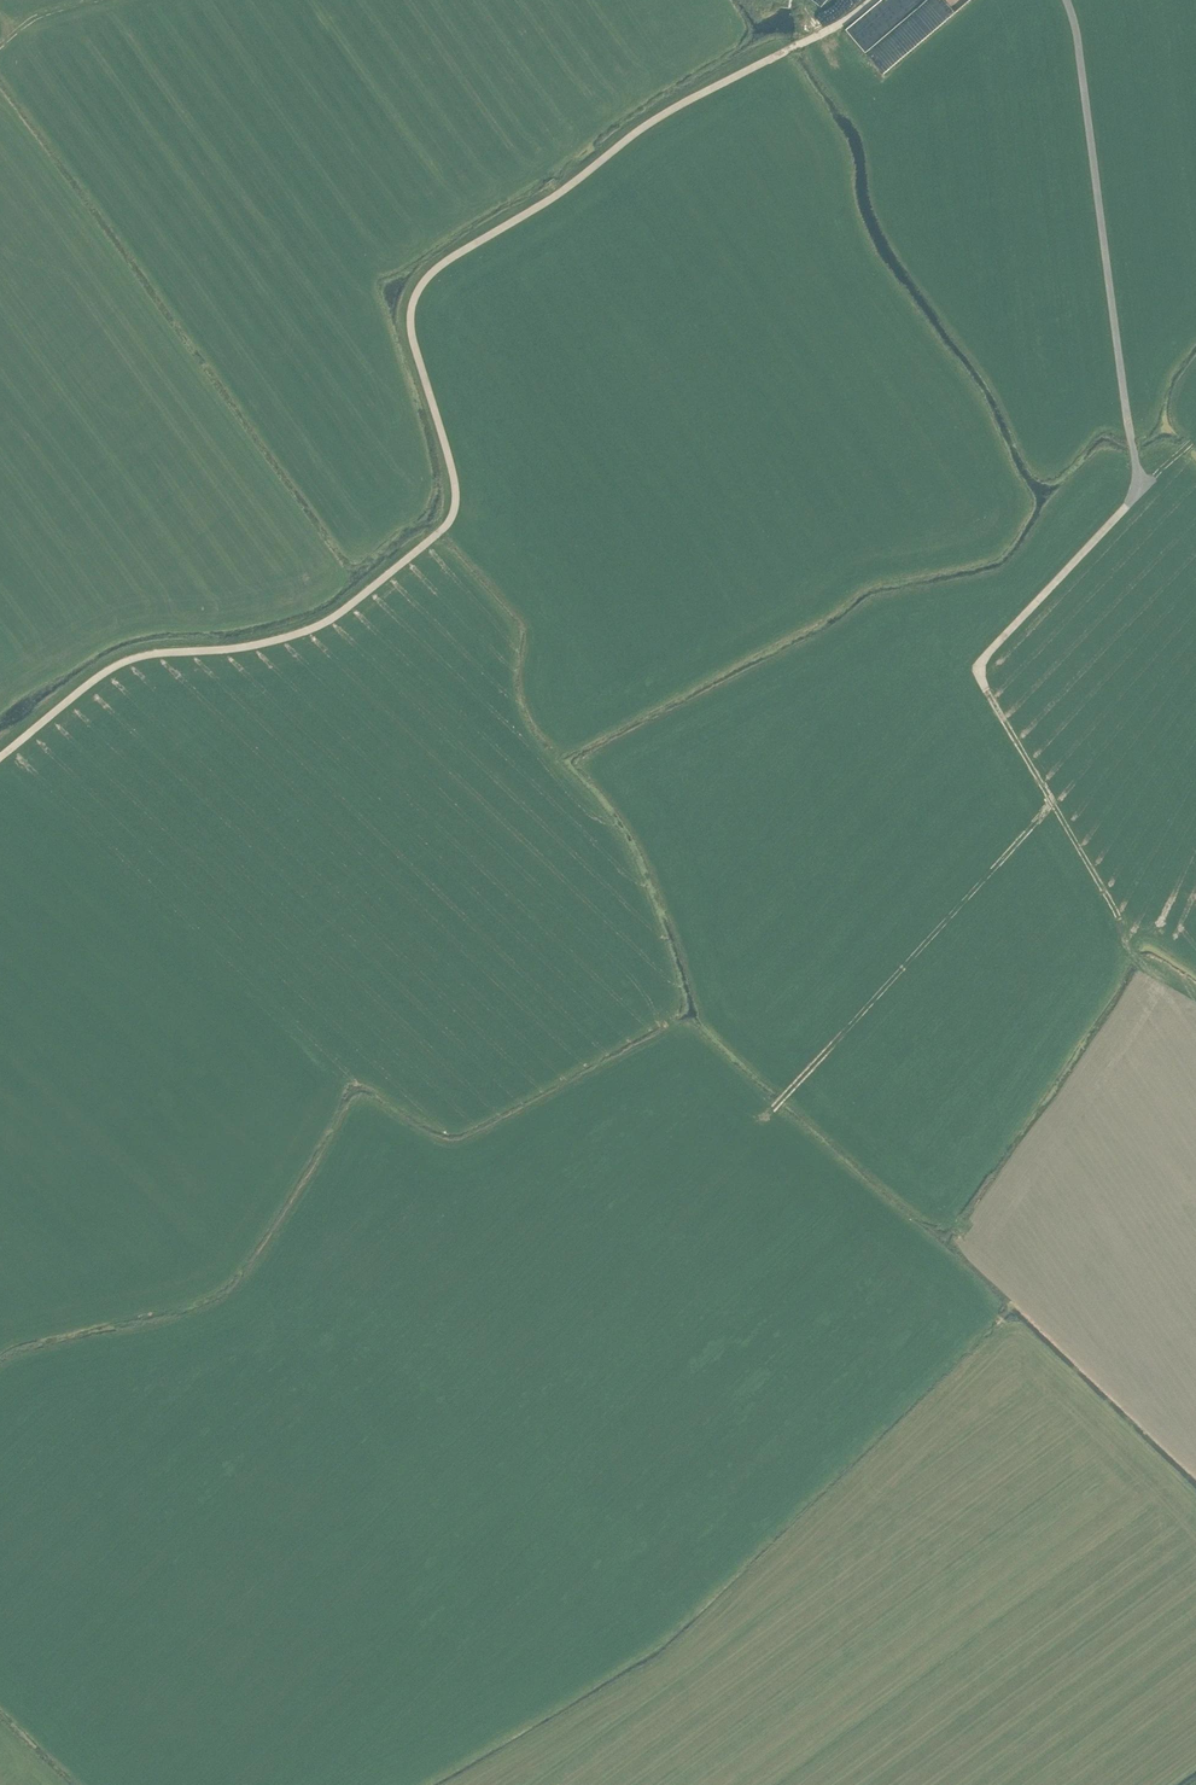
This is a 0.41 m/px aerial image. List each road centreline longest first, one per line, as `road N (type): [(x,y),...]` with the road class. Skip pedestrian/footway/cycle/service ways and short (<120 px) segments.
road 1 (track): [(869,0),(840,24),(630,136),(426,280),(410,310),(453,474),(456,504),(446,526),(331,619),(293,636),(114,666),(0,759)]
road 2 (track): [(1119,916),(981,680),(983,659),(1135,497),(1065,0)]
road 3 (track): [(1052,803),(771,1111)]

